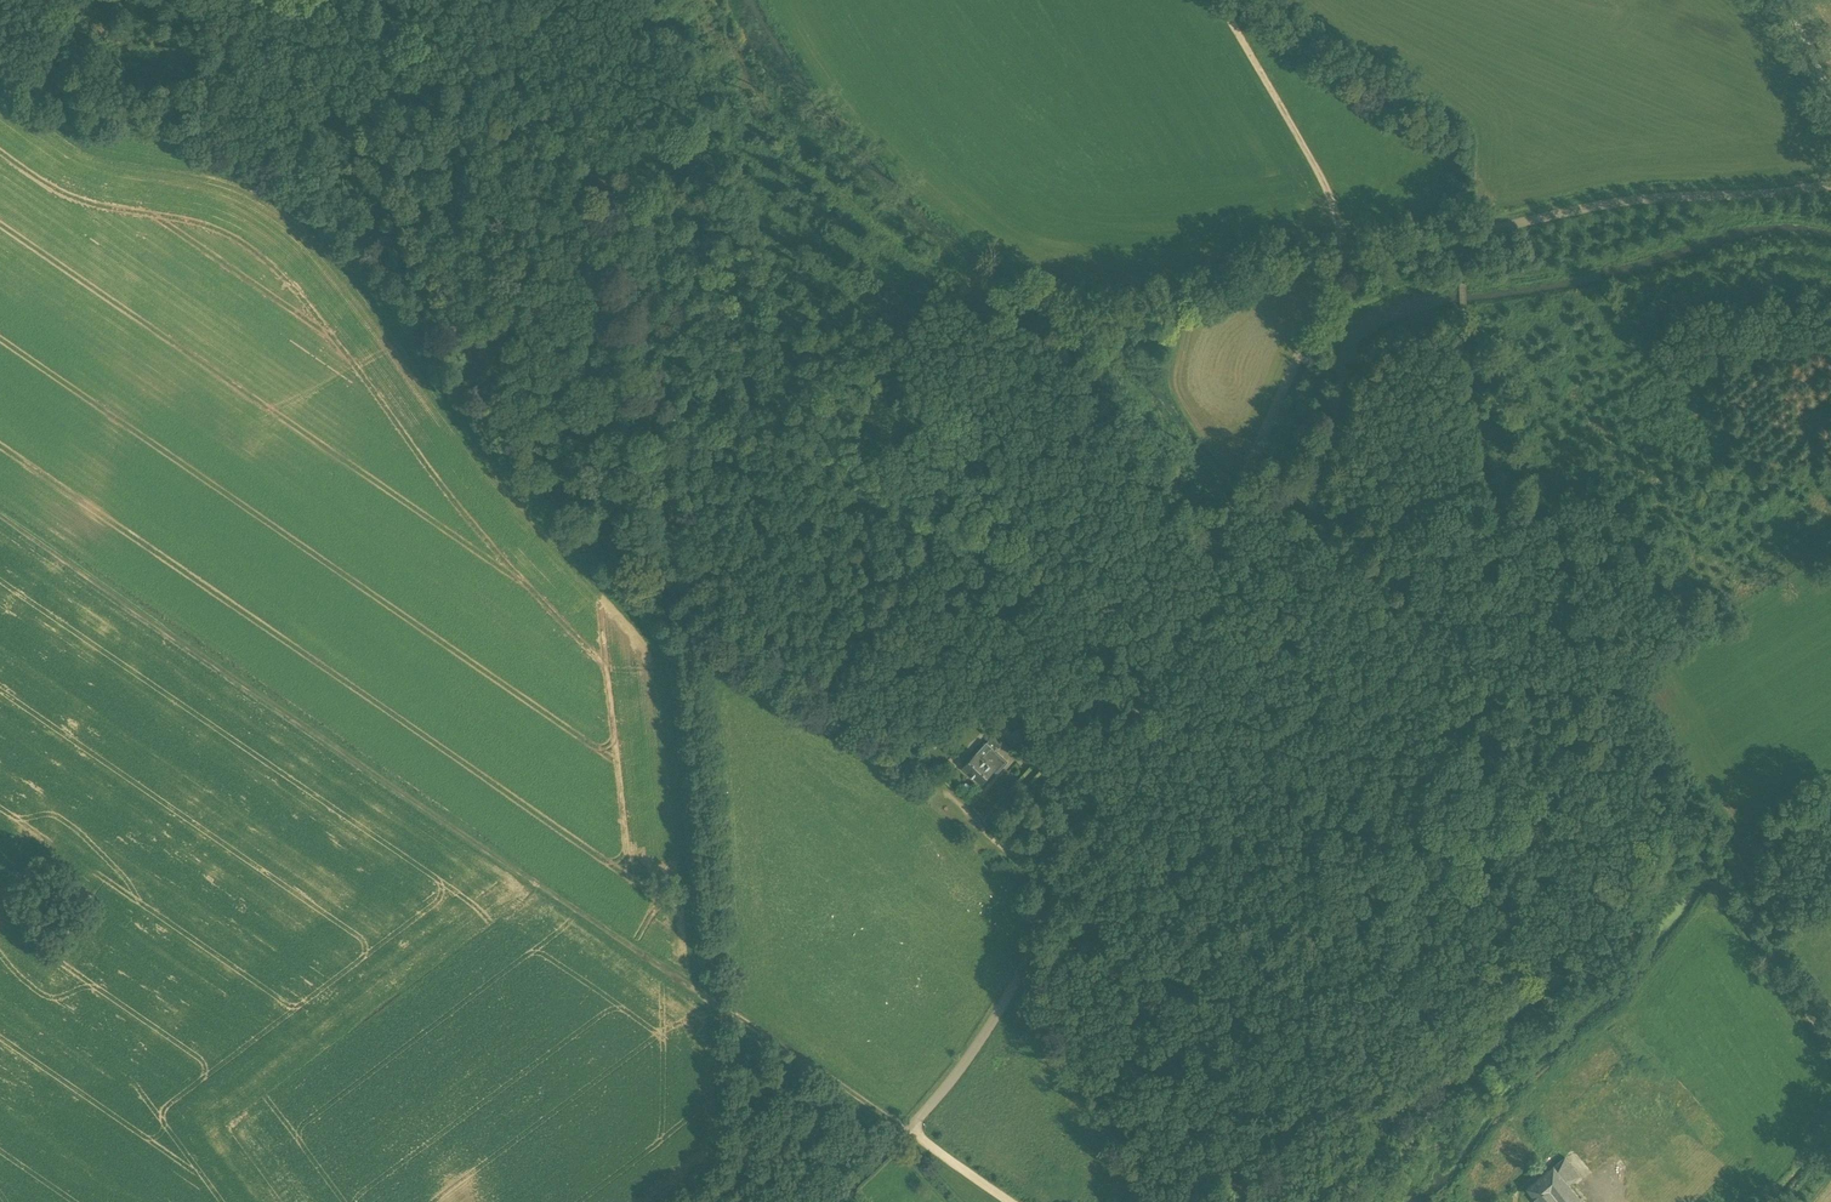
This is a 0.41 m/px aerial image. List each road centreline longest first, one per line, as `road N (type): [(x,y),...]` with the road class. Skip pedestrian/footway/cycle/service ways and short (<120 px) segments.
road 1 (unclassified): [(834,1201),(950,1084),(1027,963),(1337,279),(1373,259),(1602,205),(1830,187)]
road 2 (track): [(1021,1201),(0,516)]
road 3 (track): [(918,772),(1062,892)]

